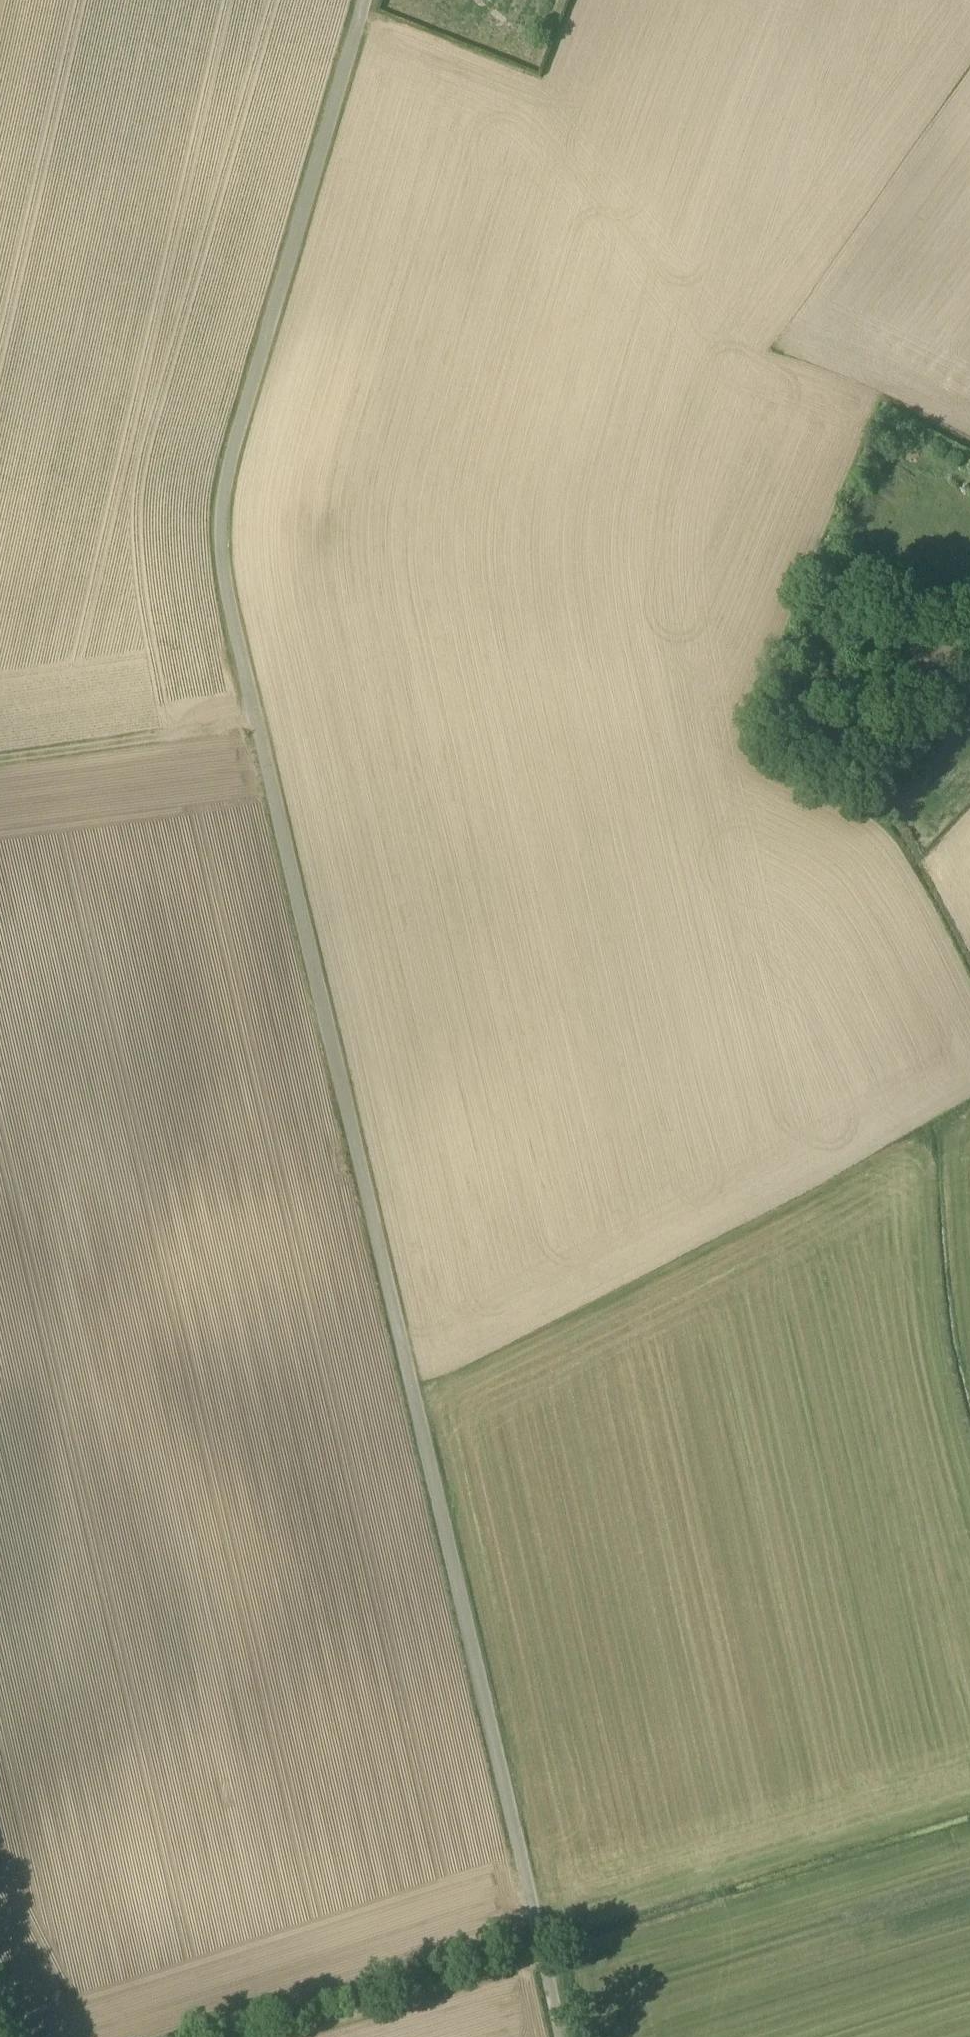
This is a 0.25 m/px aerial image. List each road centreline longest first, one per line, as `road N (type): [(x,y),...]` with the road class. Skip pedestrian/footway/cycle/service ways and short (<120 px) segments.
road 1 (unclassified): [(364,0),(227,467),(220,529),(225,591),(562,2036)]
road 2 (track): [(545,1955),(286,2036)]
road 3 (track): [(255,722),(0,757)]

